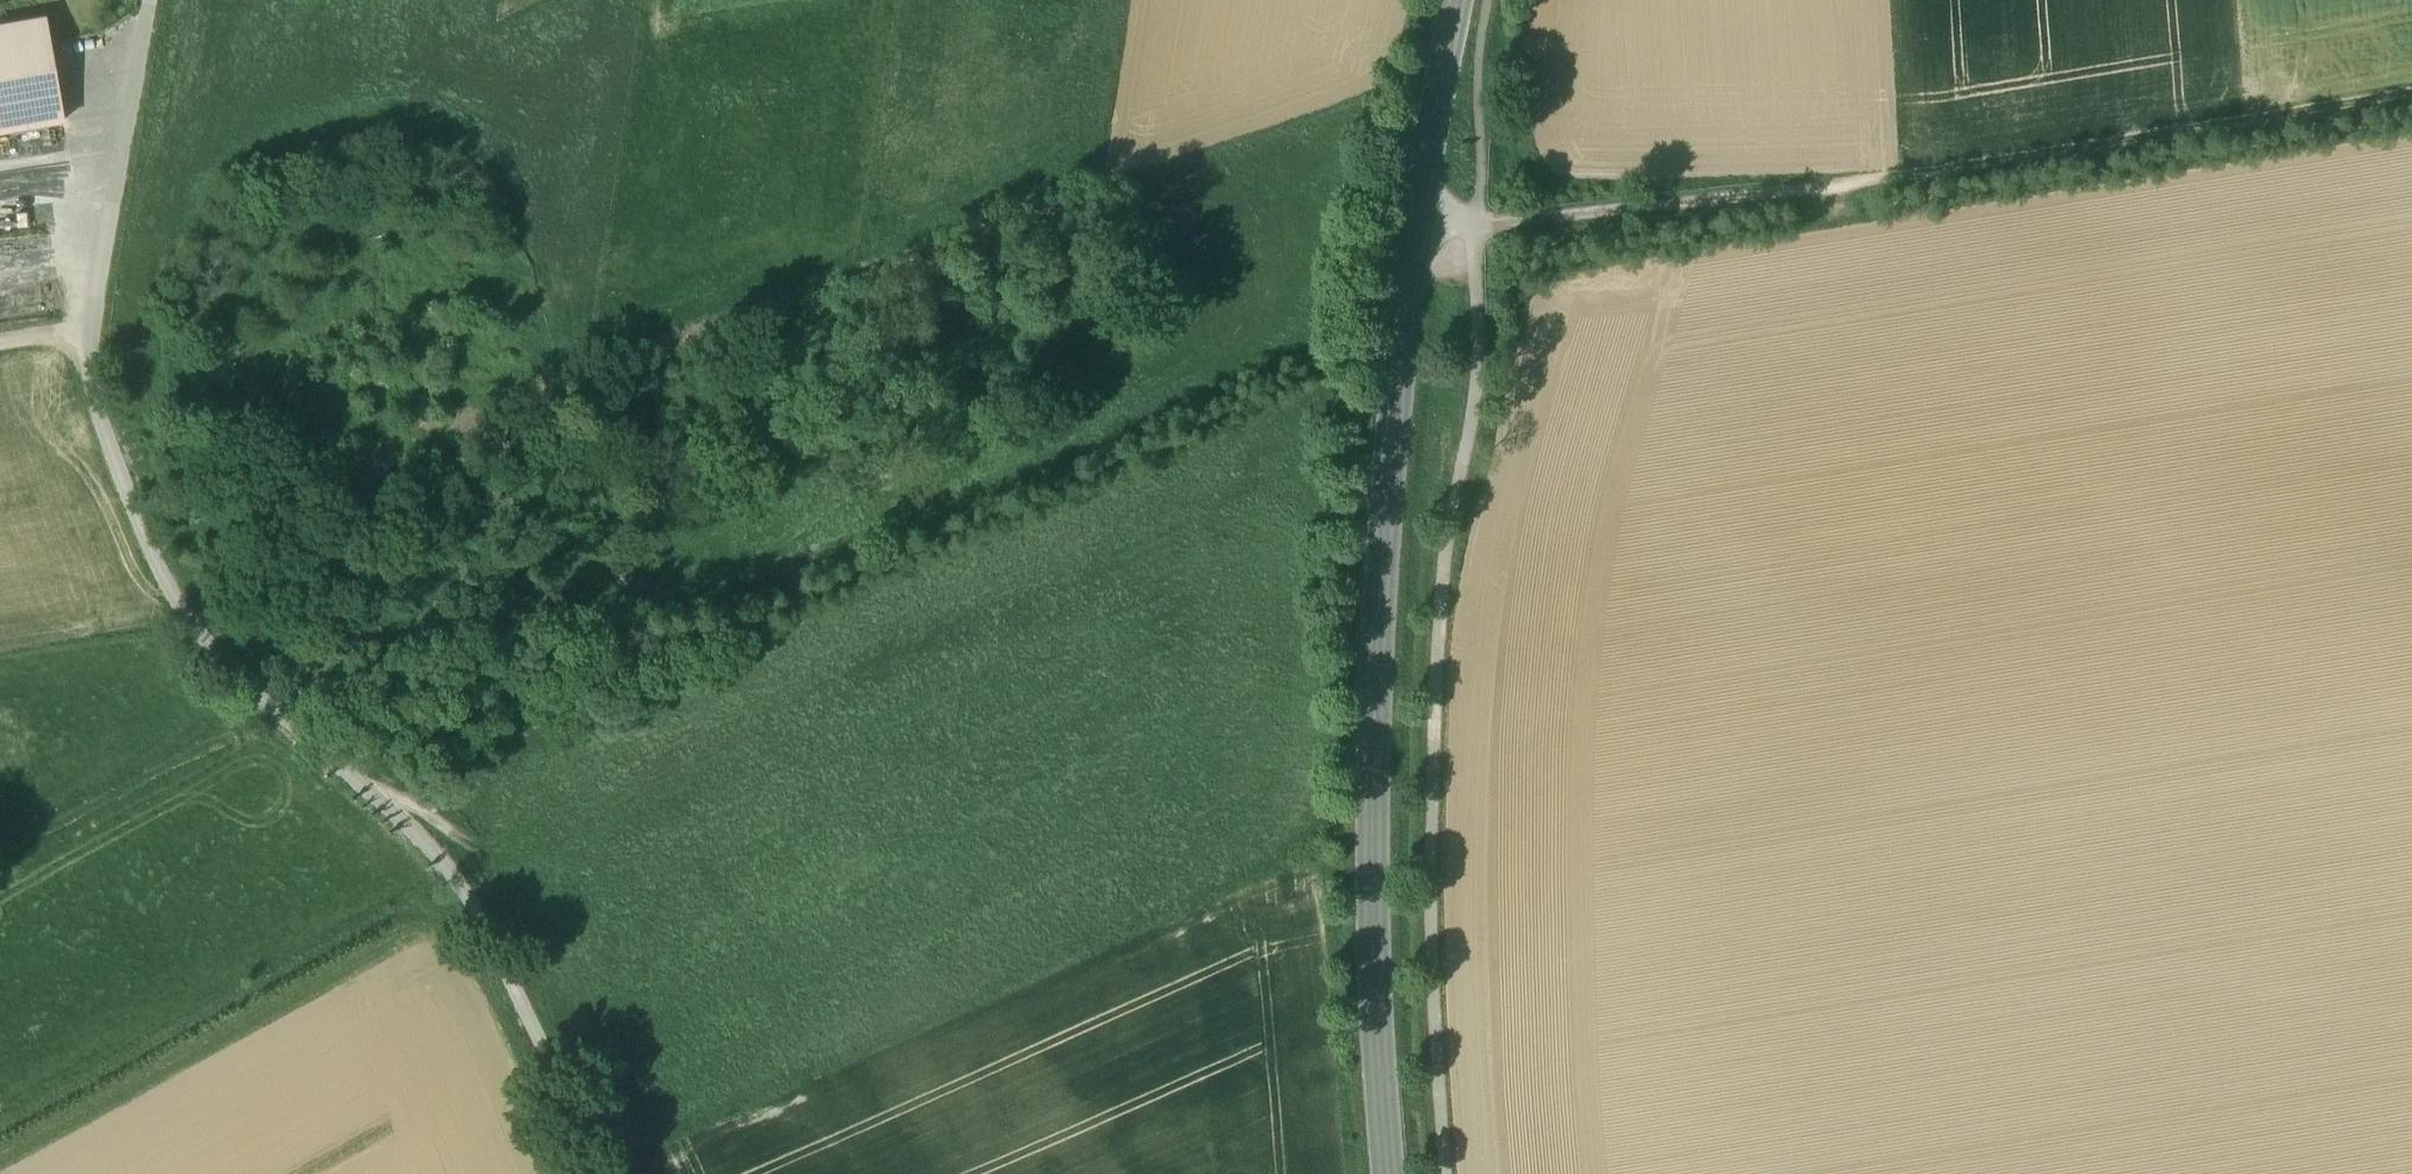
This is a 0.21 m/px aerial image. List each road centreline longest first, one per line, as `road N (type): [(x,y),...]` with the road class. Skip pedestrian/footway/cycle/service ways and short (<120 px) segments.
road 1 (tertiary): [(1461,0),(1415,236),(1386,514),(1373,834),(1375,1028),(1388,1173)]
road 2 (track): [(87,338),(166,606),(433,863),(457,896),(584,1173)]
road 3 (track): [(1482,230),(1640,219),(2411,100)]

